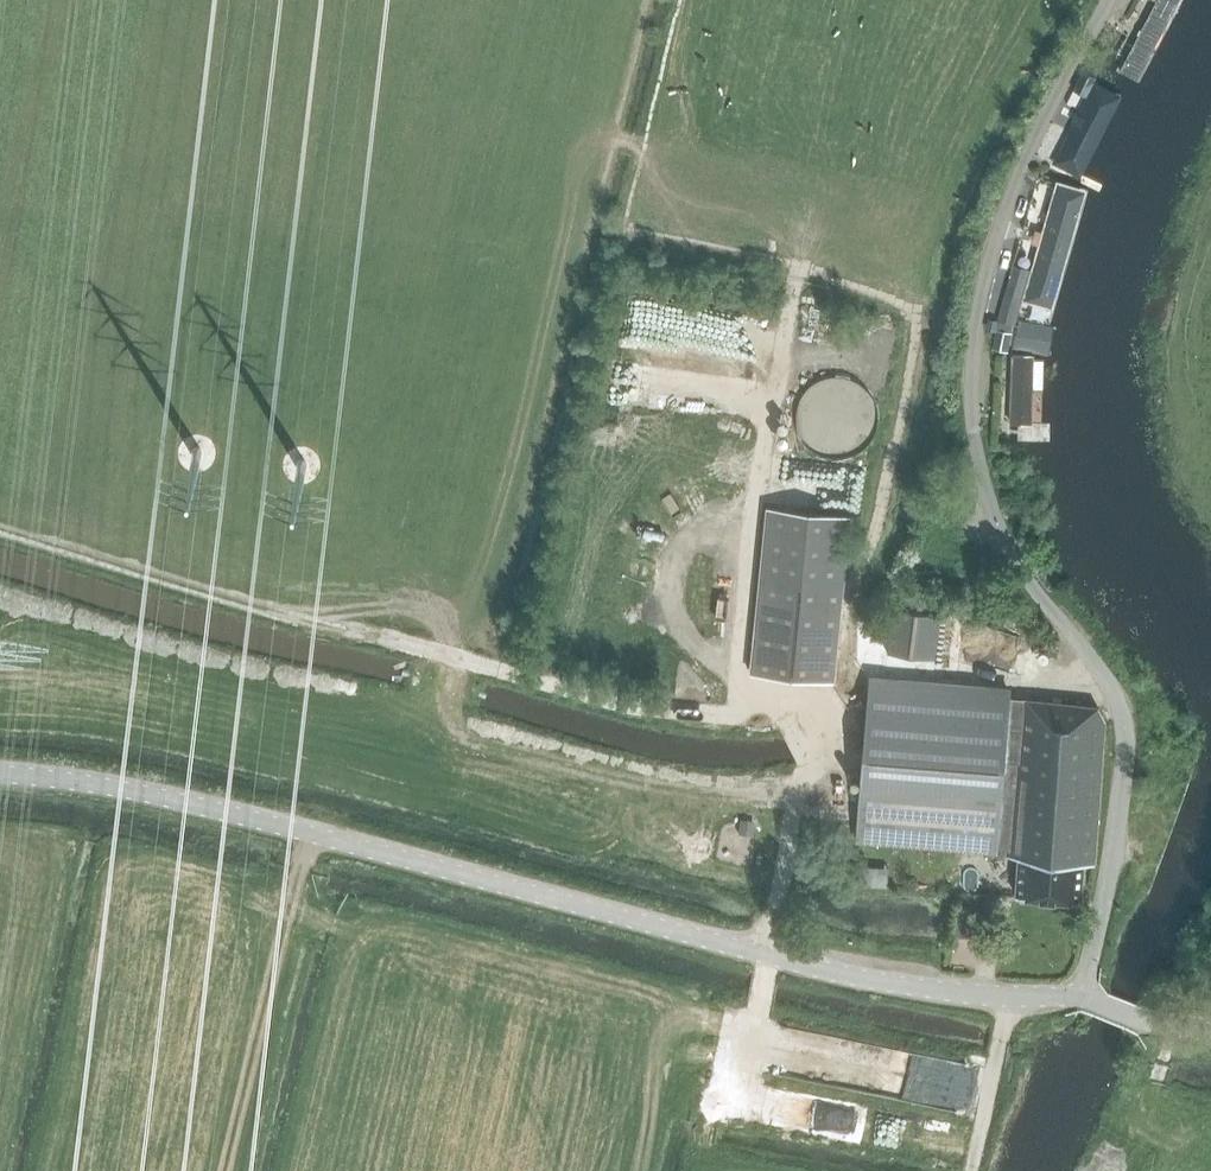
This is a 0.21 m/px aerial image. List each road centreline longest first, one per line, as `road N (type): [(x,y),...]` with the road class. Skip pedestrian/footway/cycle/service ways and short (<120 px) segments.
road 1 (tertiary): [(1073,995),(1031,997),(716,936),(147,794),(0,775)]
road 2 (unclassified): [(1073,995),(1121,800),(1120,707),(1098,667),(1007,551),(973,443),(968,377),(975,303),(1006,202),(1105,0)]
road 3 (tertiary): [(1210,1026),(1139,1020),(1073,995)]

